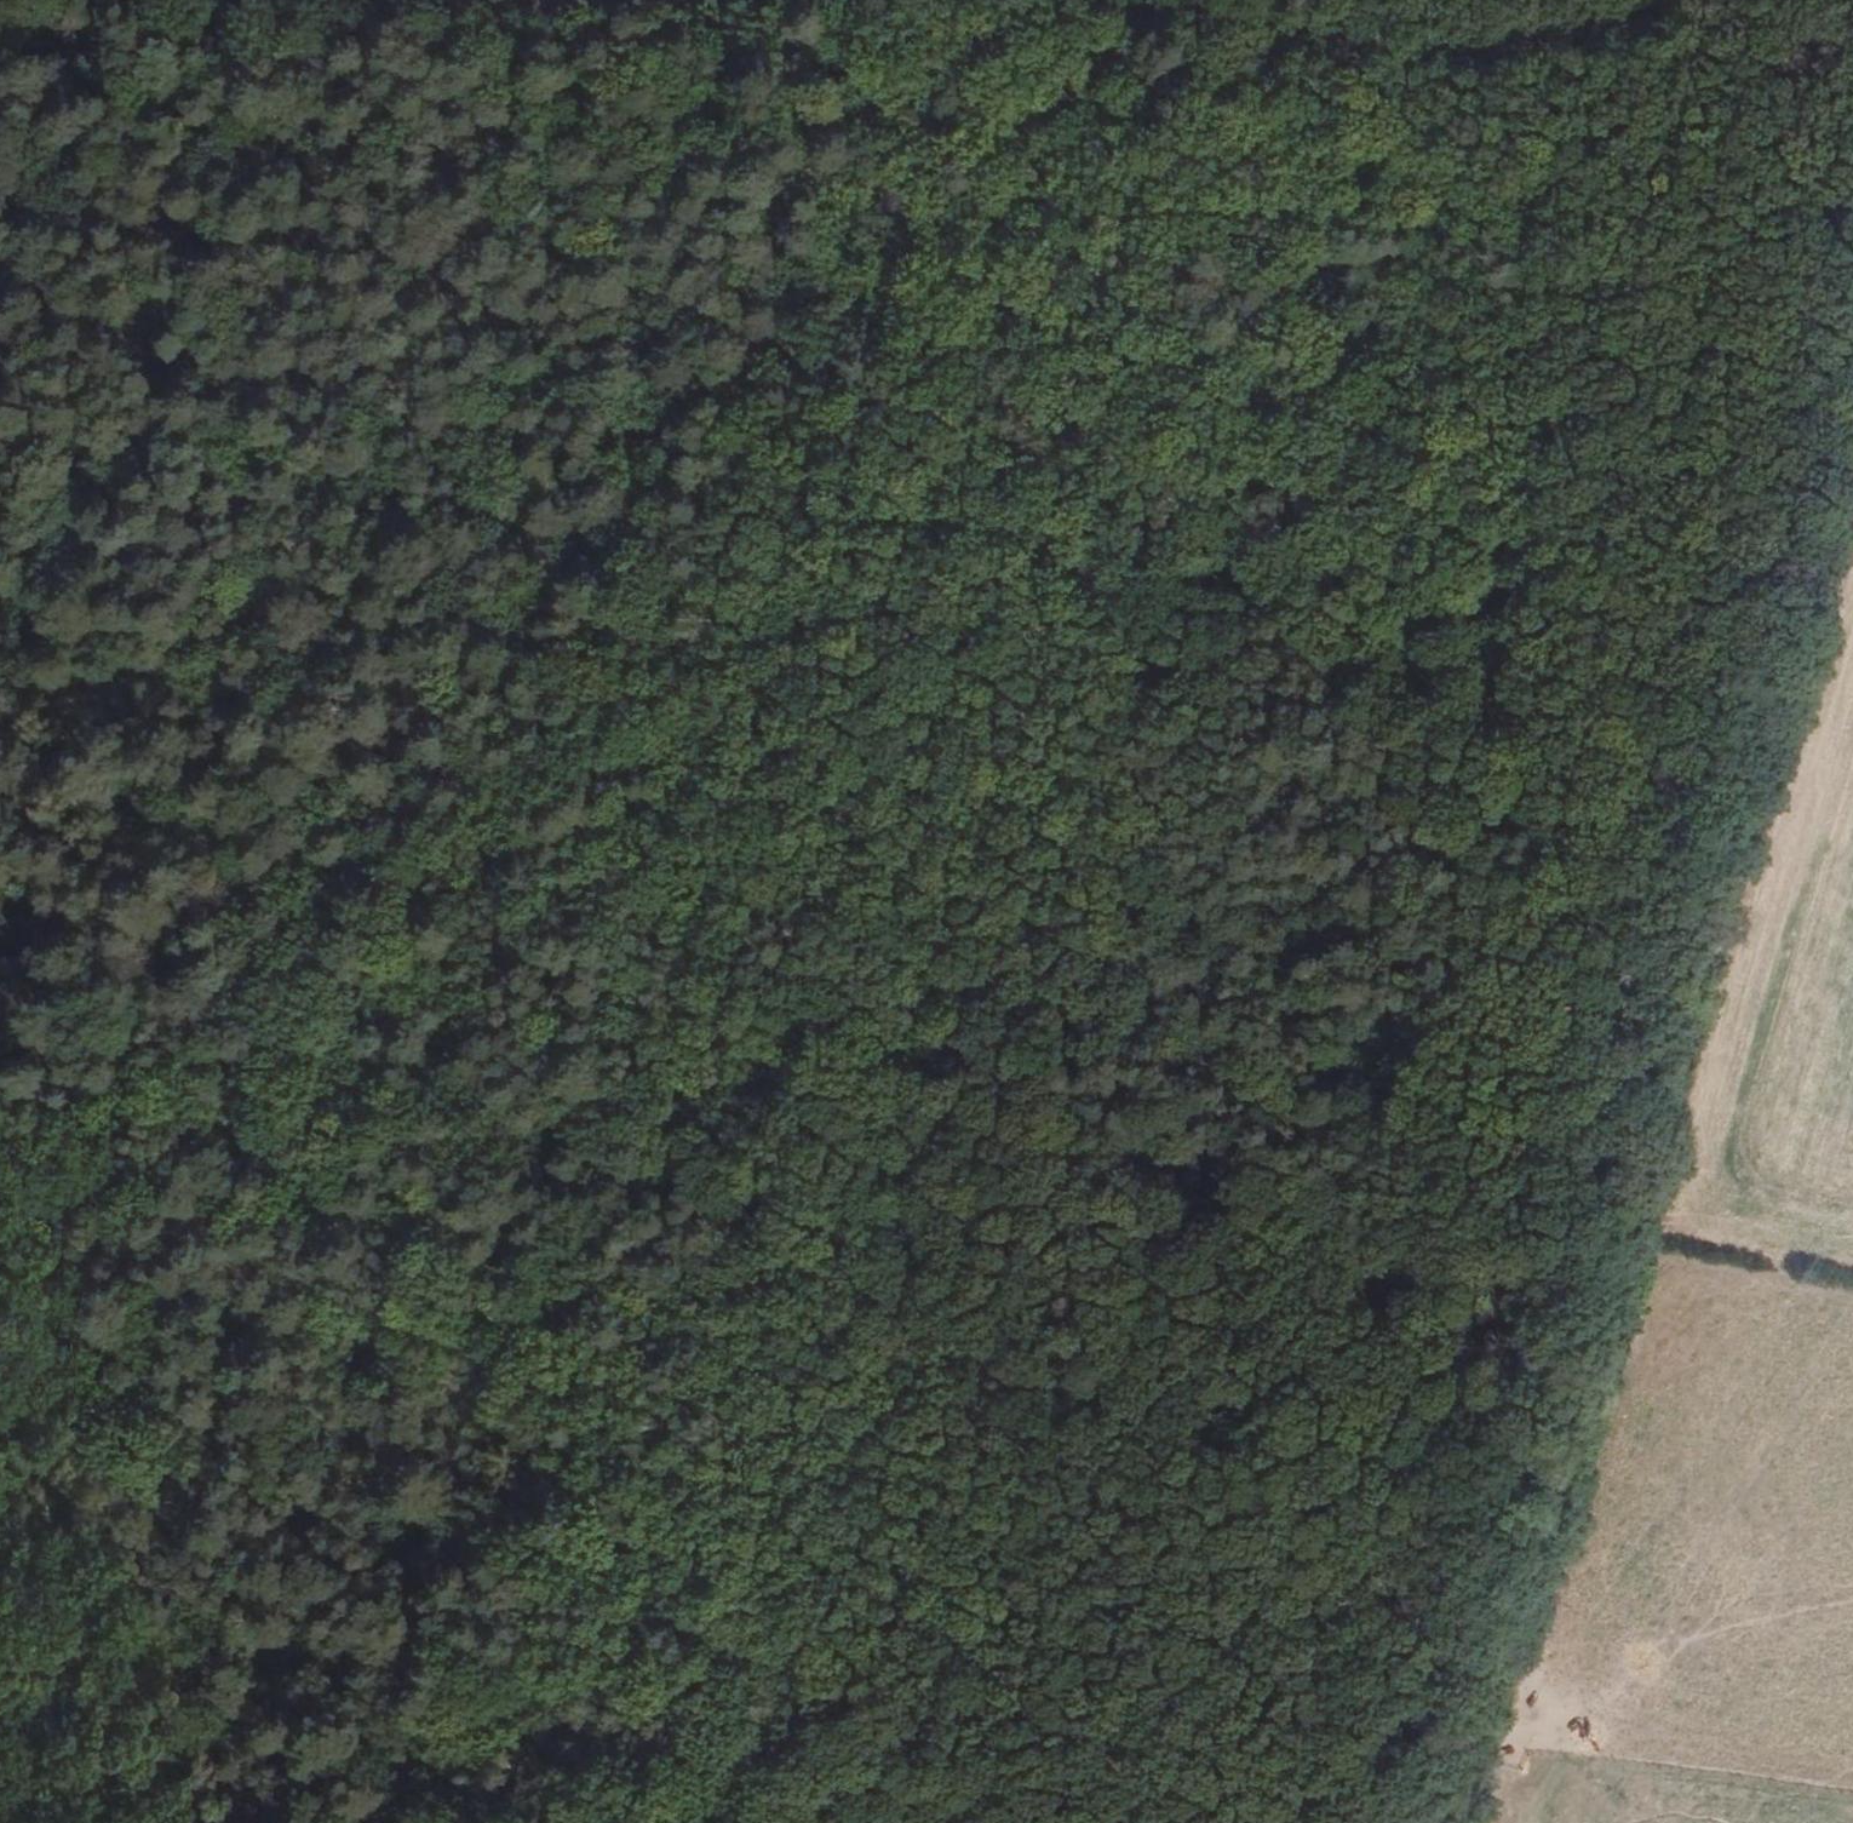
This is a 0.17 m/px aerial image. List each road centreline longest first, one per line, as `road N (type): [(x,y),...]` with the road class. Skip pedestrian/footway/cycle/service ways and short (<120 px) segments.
road 1 (track): [(1852,146),(1708,516),(1400,1688),(1403,1822)]
road 2 (tertiary): [(374,0),(655,11),(992,8),(1382,64),(1515,62),(1701,23),(1755,0)]

